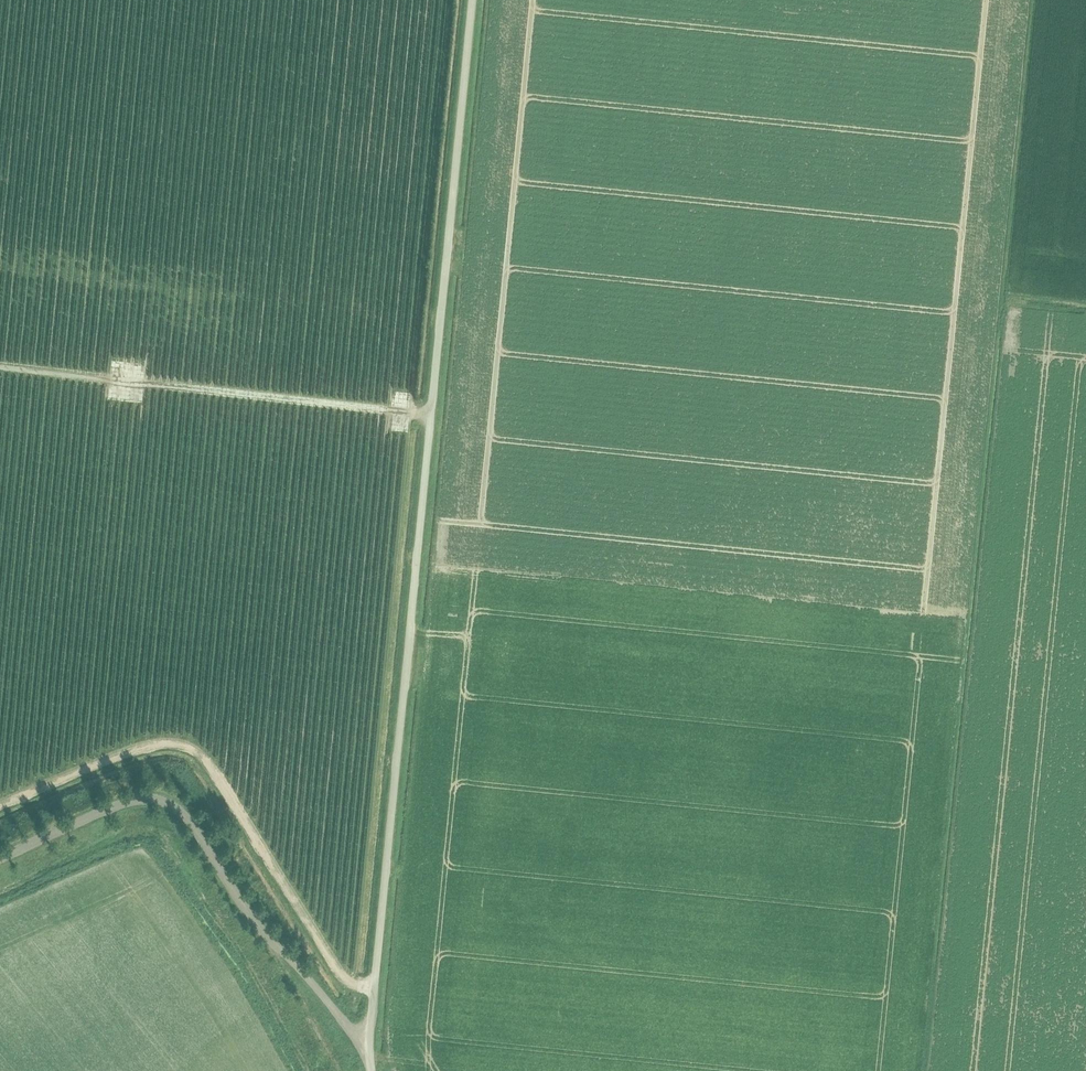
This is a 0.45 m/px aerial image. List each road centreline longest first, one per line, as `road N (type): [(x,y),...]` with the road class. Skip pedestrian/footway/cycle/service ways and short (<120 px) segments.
road 1 (tertiary): [(370,1059),(474,0)]
road 2 (unclassified): [(0,857),(138,799),(164,799),(181,810),(259,930),(323,993),(370,1059)]

